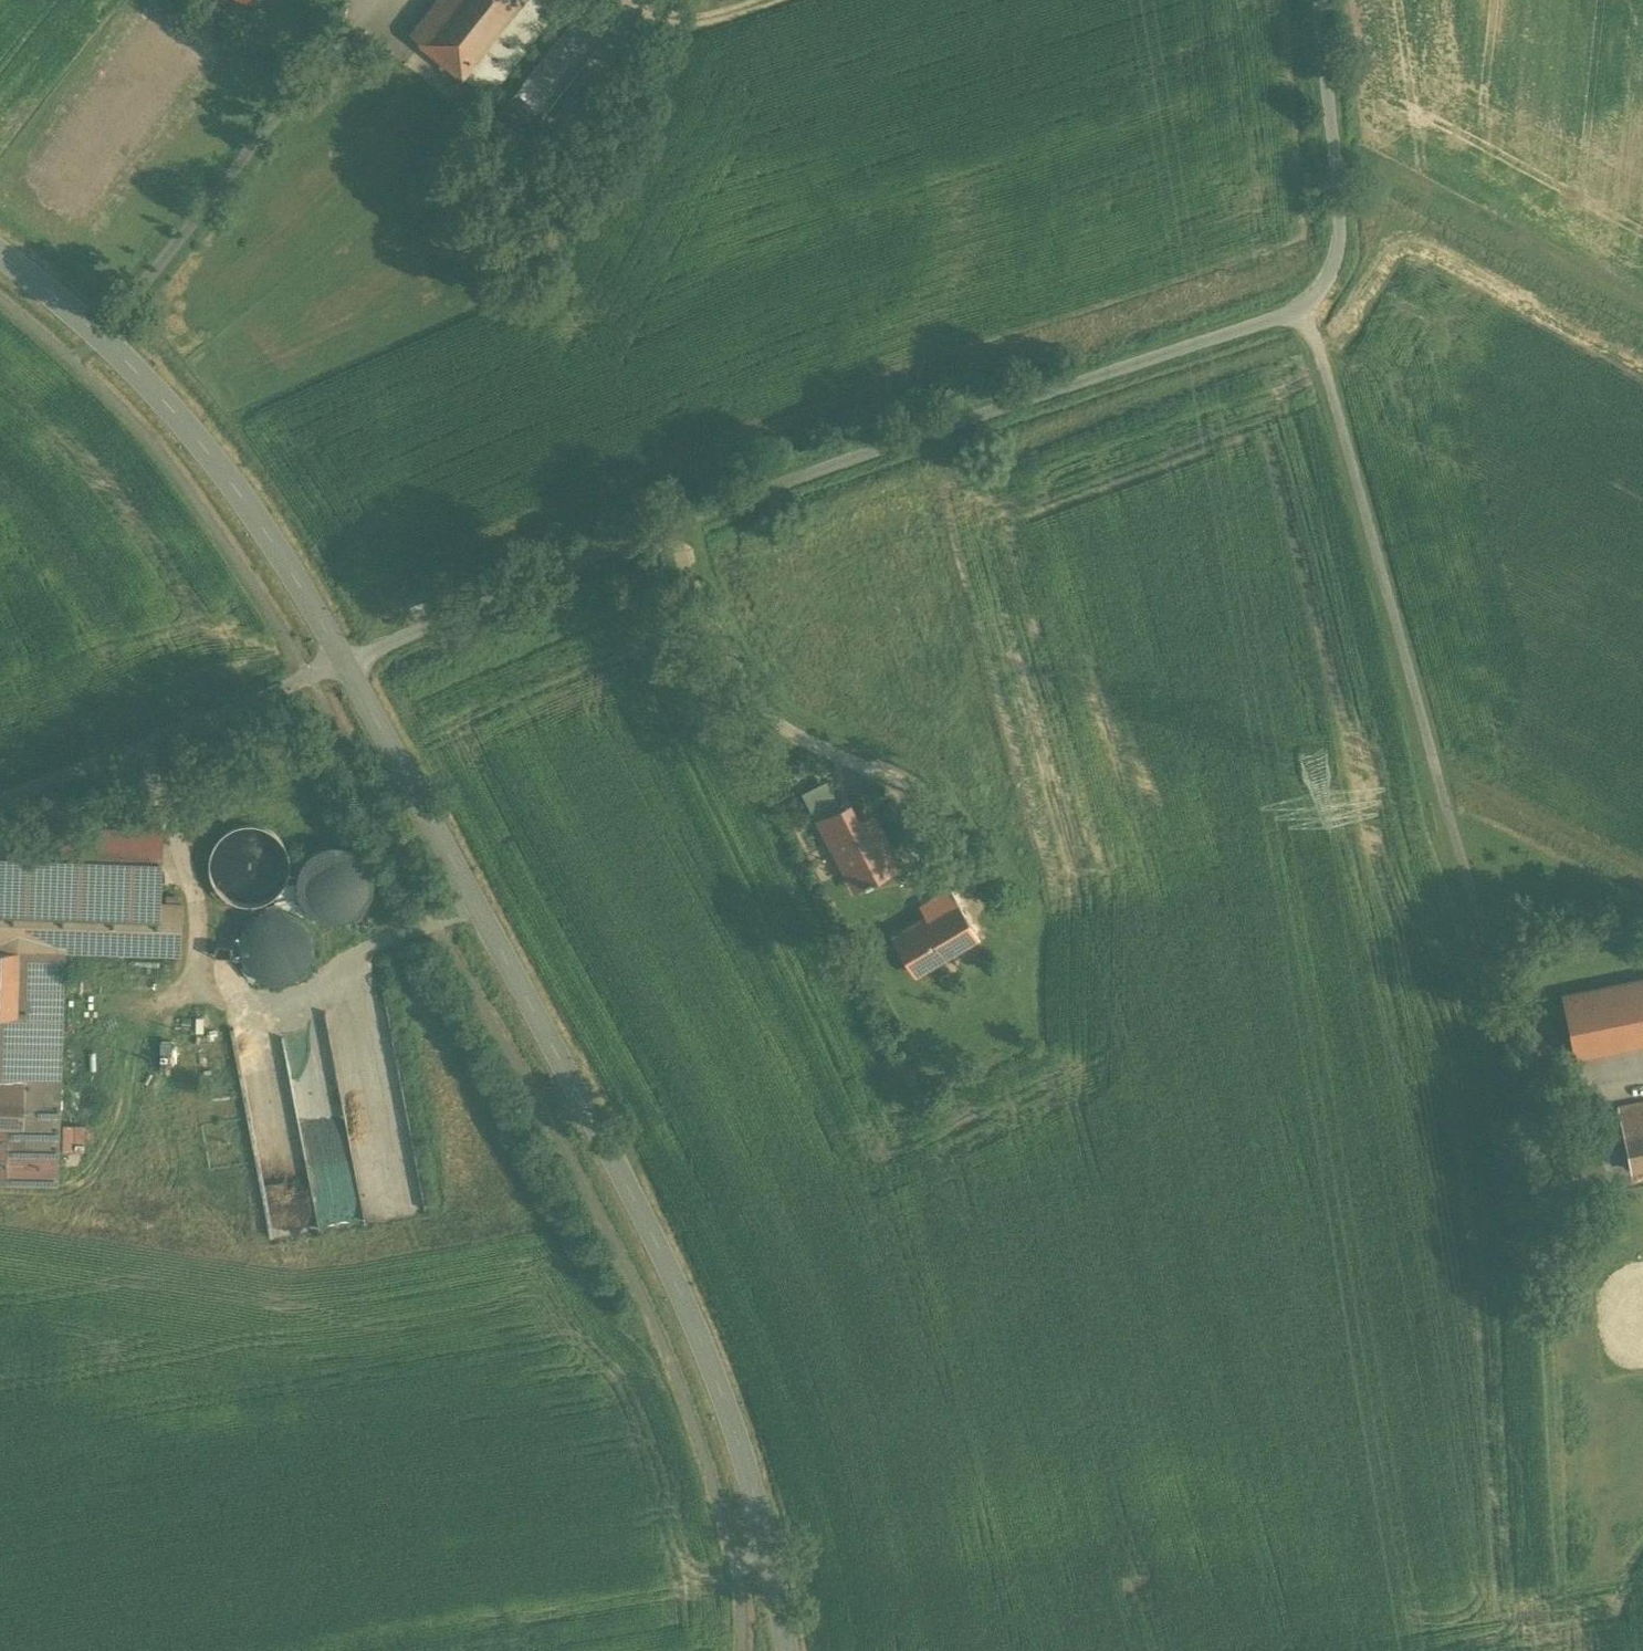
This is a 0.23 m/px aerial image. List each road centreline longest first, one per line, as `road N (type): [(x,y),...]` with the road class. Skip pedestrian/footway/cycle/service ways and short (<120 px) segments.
road 1 (unclassified): [(1311,0),(1333,240),(1330,271),(1310,294),(765,485),(344,662)]
road 2 (tertiary): [(787,1650),(760,1516),(664,1257),(344,662)]
road 3 (tertiary): [(344,662),(236,491),(146,380),(0,253)]
road 4 (unclassified): [(344,662),(0,800)]
road 5 (track): [(750,0),(677,23),(634,3)]

